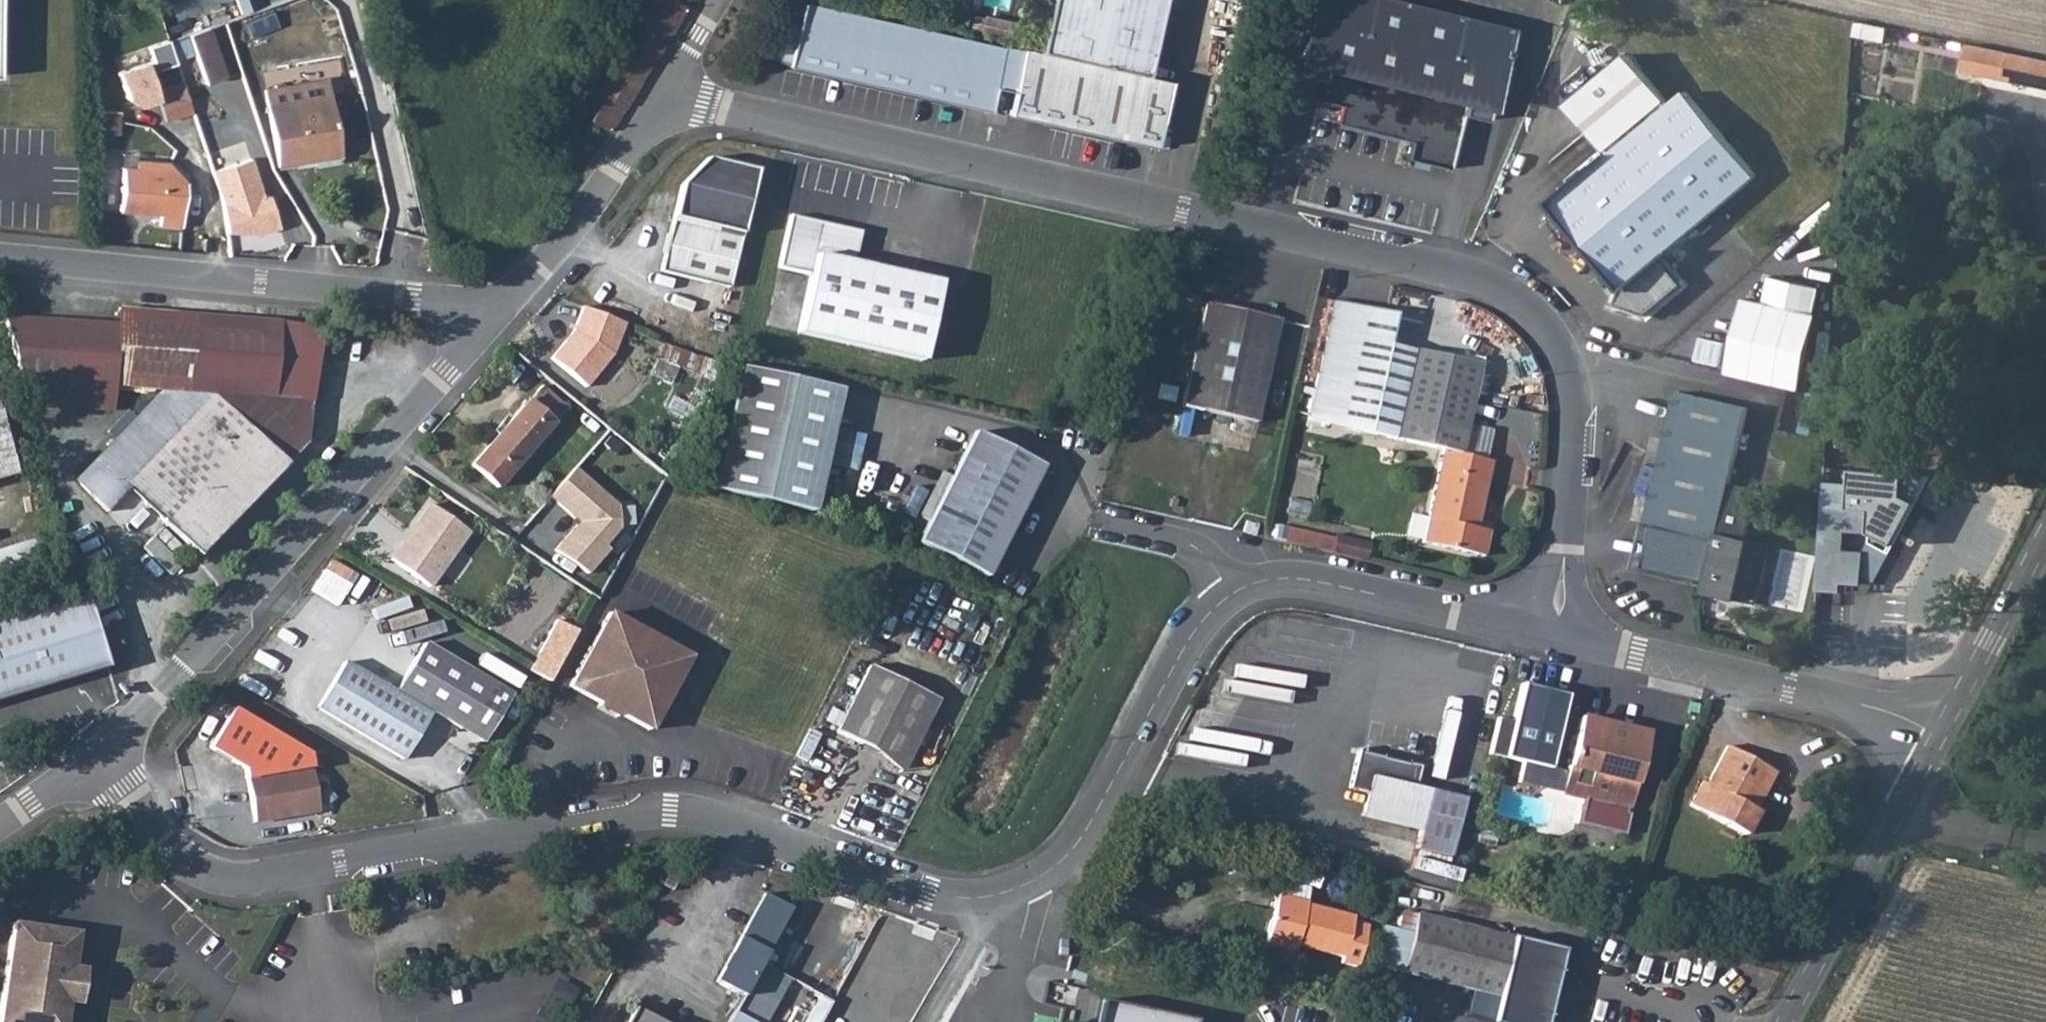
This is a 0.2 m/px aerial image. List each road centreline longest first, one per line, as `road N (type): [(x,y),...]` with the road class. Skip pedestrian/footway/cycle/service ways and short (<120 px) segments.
road 1 (unclassified): [(1543,630),(1280,576),(1230,593),(1180,652),(1074,845),(1035,878),(990,894),(938,894),(713,815),(668,812),(303,872),(217,878),(177,860),(99,753)]
road 2 (unclassified): [(662,93),(1486,280),(1527,306),(1555,340),(1572,391),(1571,484),(1543,630)]
road 3 (unclassified): [(99,753),(488,324)]
road 4 (unclassified): [(0,258),(415,296),(488,324)]
road 5 (unclassified): [(1933,744),(1839,702),(1543,630)]
road 6 (tertiary): [(1933,744),(1785,1021)]
road 7 (unclassified): [(488,324),(596,195),(662,93)]
road 8 (tertiary): [(2045,525),(1933,744)]
road 9 (unclassified): [(0,823),(99,753)]

